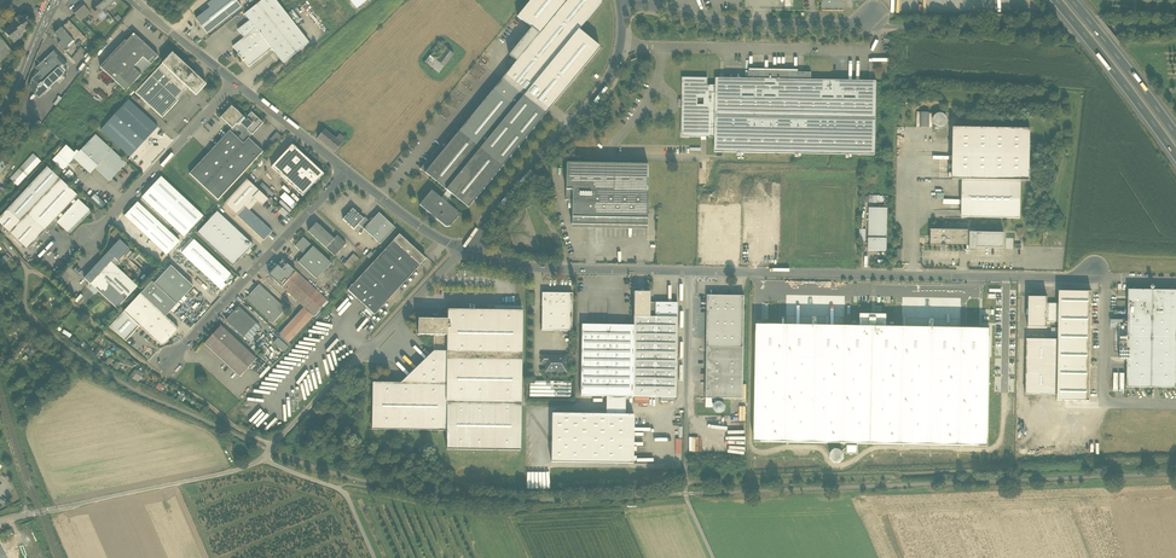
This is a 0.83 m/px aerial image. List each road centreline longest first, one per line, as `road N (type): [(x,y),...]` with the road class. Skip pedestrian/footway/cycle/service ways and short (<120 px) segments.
road 1 (unclassified): [(622,5),(721,22),(1175,27)]
road 2 (residential): [(689,271),(1068,279),(1094,272)]
road 3 (track): [(263,458),(27,515),(1,428)]
road 4 (track): [(274,446),(168,380),(25,268)]
road 5 (unclassified): [(622,5),(620,56),(604,90),(464,249)]
road 6 (residential): [(464,249),(269,451)]
road 7 (residential): [(173,357),(347,170)]
road 8 (residential): [(464,249),(526,268),(689,271)]
road 9 (track): [(684,484),(901,476)]
road 10 (residential): [(91,239),(235,82)]
road 11 (motorway): [(1056,0),(1175,153)]
road 12 (motorway): [(1175,135),(1071,0)]
road 13 (unclassified): [(713,557),(684,484),(686,416)]
road 14 (track): [(48,510),(3,371)]
road 15 (residential): [(686,416),(689,271)]
road 16 (residential): [(235,82),(347,170)]
road 17 (residential): [(347,170),(422,230),(464,249)]
road 18 (residential): [(135,0),(235,82)]

